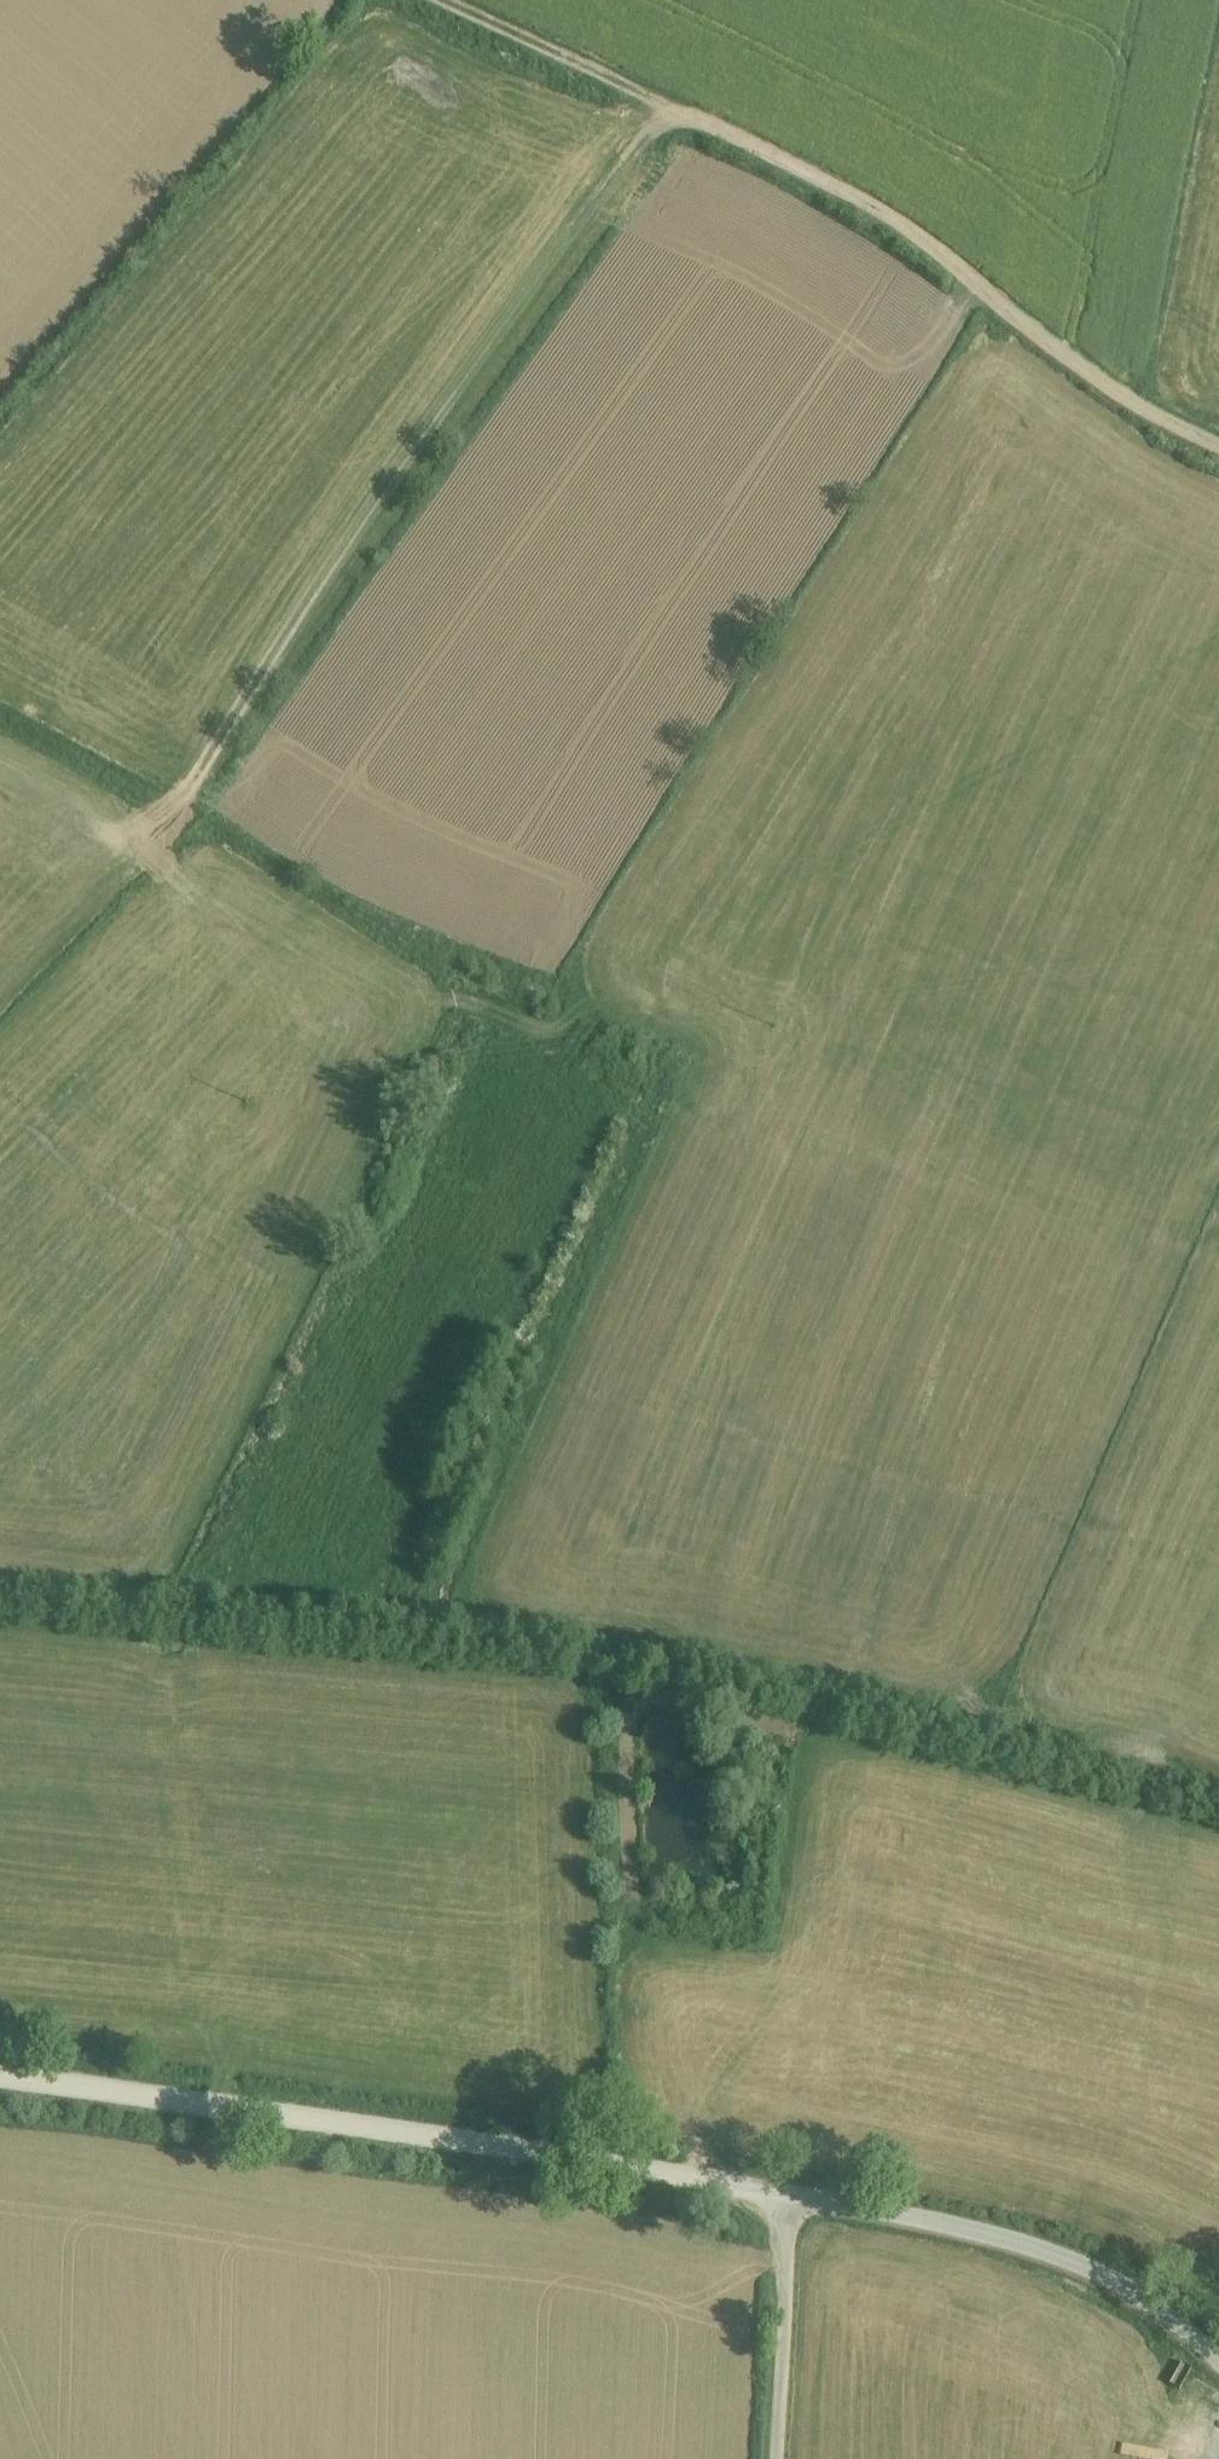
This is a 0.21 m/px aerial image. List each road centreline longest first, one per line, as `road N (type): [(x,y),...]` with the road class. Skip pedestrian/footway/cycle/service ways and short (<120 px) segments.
road 1 (track): [(1218,2364),(1173,2319),(1040,2249),(779,2193),(278,2110),(0,2074)]
road 2 (track): [(1218,448),(1138,411),(859,205),(425,0)]

